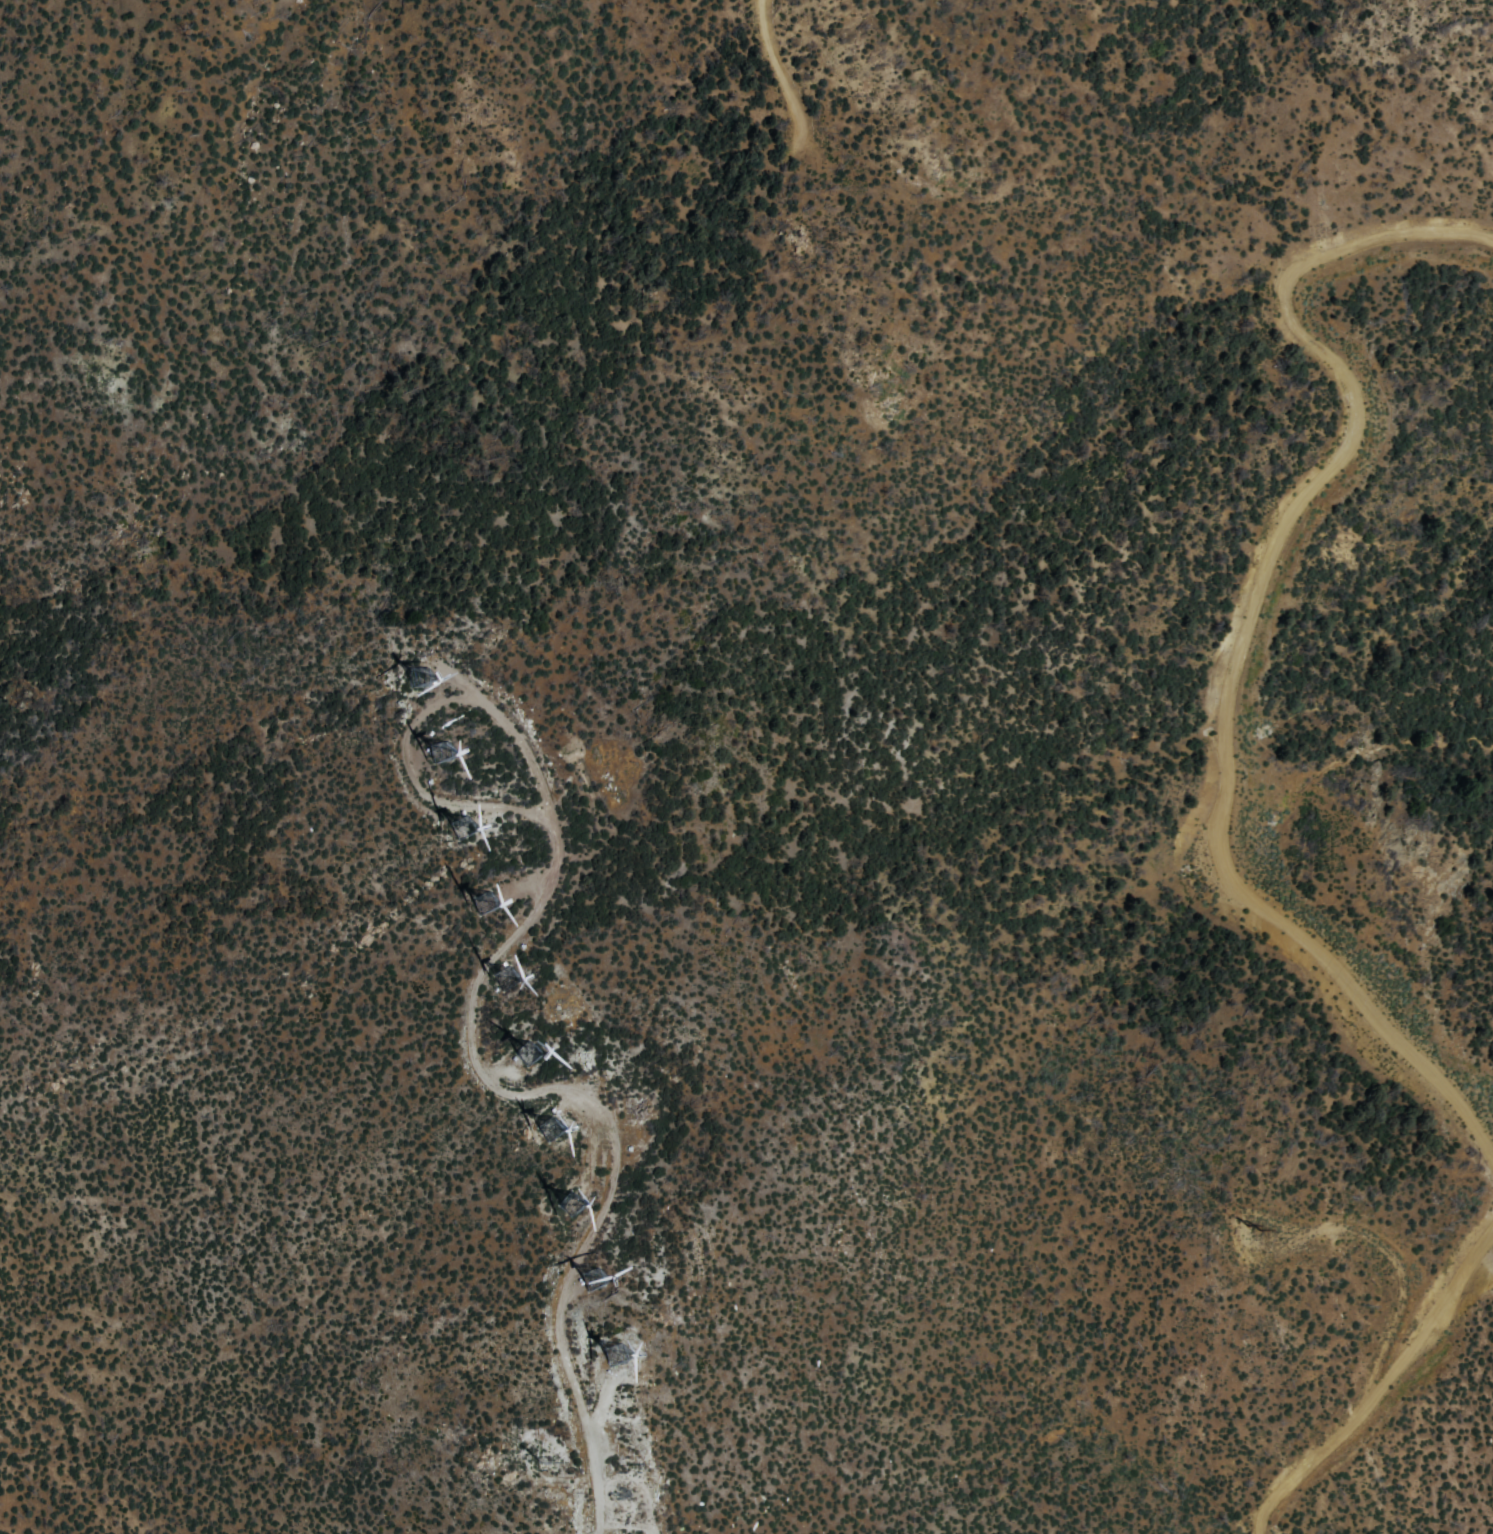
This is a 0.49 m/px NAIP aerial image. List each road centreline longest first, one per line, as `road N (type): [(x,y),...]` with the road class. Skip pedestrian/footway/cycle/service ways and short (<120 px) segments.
road 1 (track): [(607,1533),(568,1318),(576,1279),(622,1184),(627,1141),(616,1113),(594,1093),(505,1079),(486,1039),(489,989),(547,914),(569,856),(567,827),(532,739),(482,691)]
road 2 (track): [(1269,1533),(1269,1509),(1282,1490),(1376,1397)]

